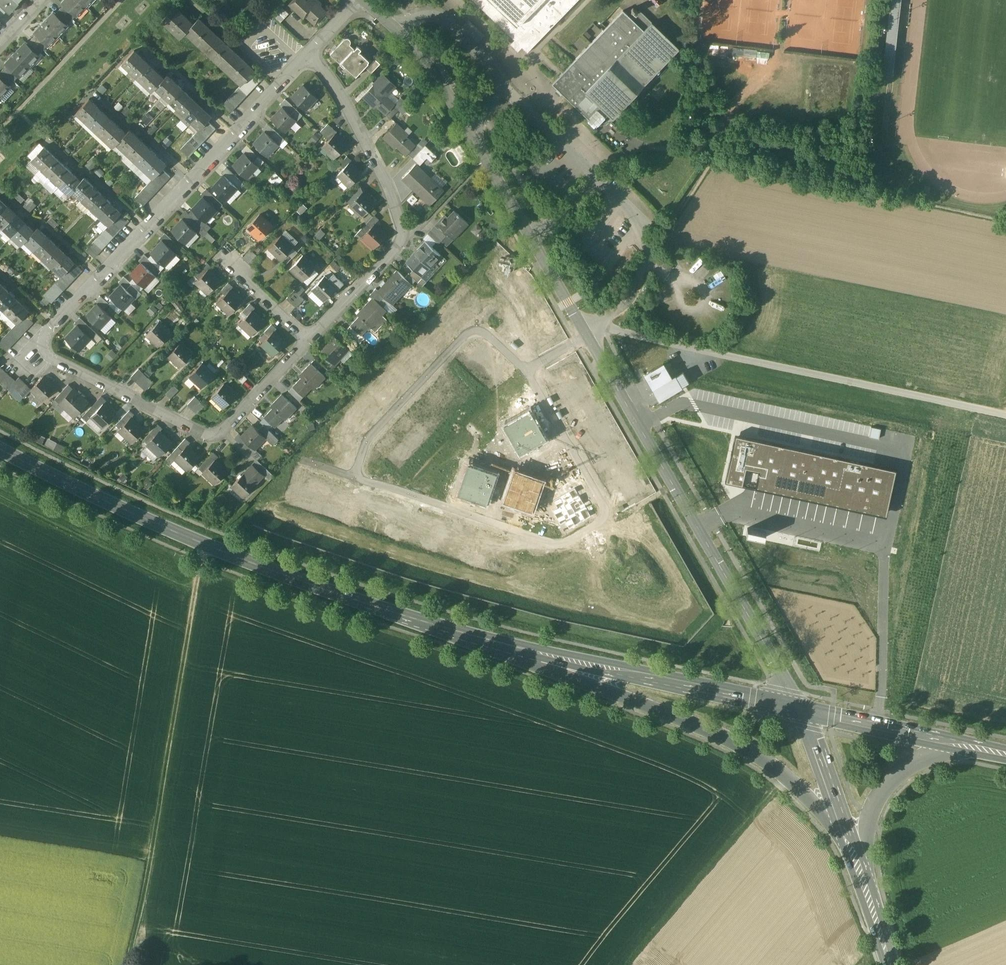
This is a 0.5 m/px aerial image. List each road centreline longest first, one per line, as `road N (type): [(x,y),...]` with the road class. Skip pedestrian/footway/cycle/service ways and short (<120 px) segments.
road 1 (secondary): [(800,704),(383,610)]
road 2 (track): [(203,544),(129,964)]
road 3 (secondary): [(0,450),(168,530),(383,610)]
road 4 (tertiary): [(363,0),(429,67),(587,339)]
road 5 (secondary): [(502,651),(734,744),(845,824)]
road 6 (residential): [(307,52),(46,329)]
road 7 (residential): [(411,497),(561,545),(603,519),(604,503),(527,371)]
road 8 (residential): [(307,342),(404,238),(344,99),(307,52)]
road 9 (residential): [(46,329),(47,355),(213,442),(307,342)]
road 10 (tertiary): [(587,339),(751,622)]
road 11 (secondary): [(502,651),(810,721)]
road 12 (residential): [(527,371),(486,333),(468,334),(371,439),(356,479)]
road 13 (track): [(633,964),(786,793)]
road 14 (secondary): [(1005,749),(800,704)]
road 15 (secondary): [(872,895),(866,857),(876,805),(937,747)]
road 16 (residential): [(527,371),(411,497)]
road 17 (secondary): [(810,721),(937,747)]
road 18 (residential): [(307,342),(216,253)]
road 19 (secondary): [(383,610),(502,651)]

